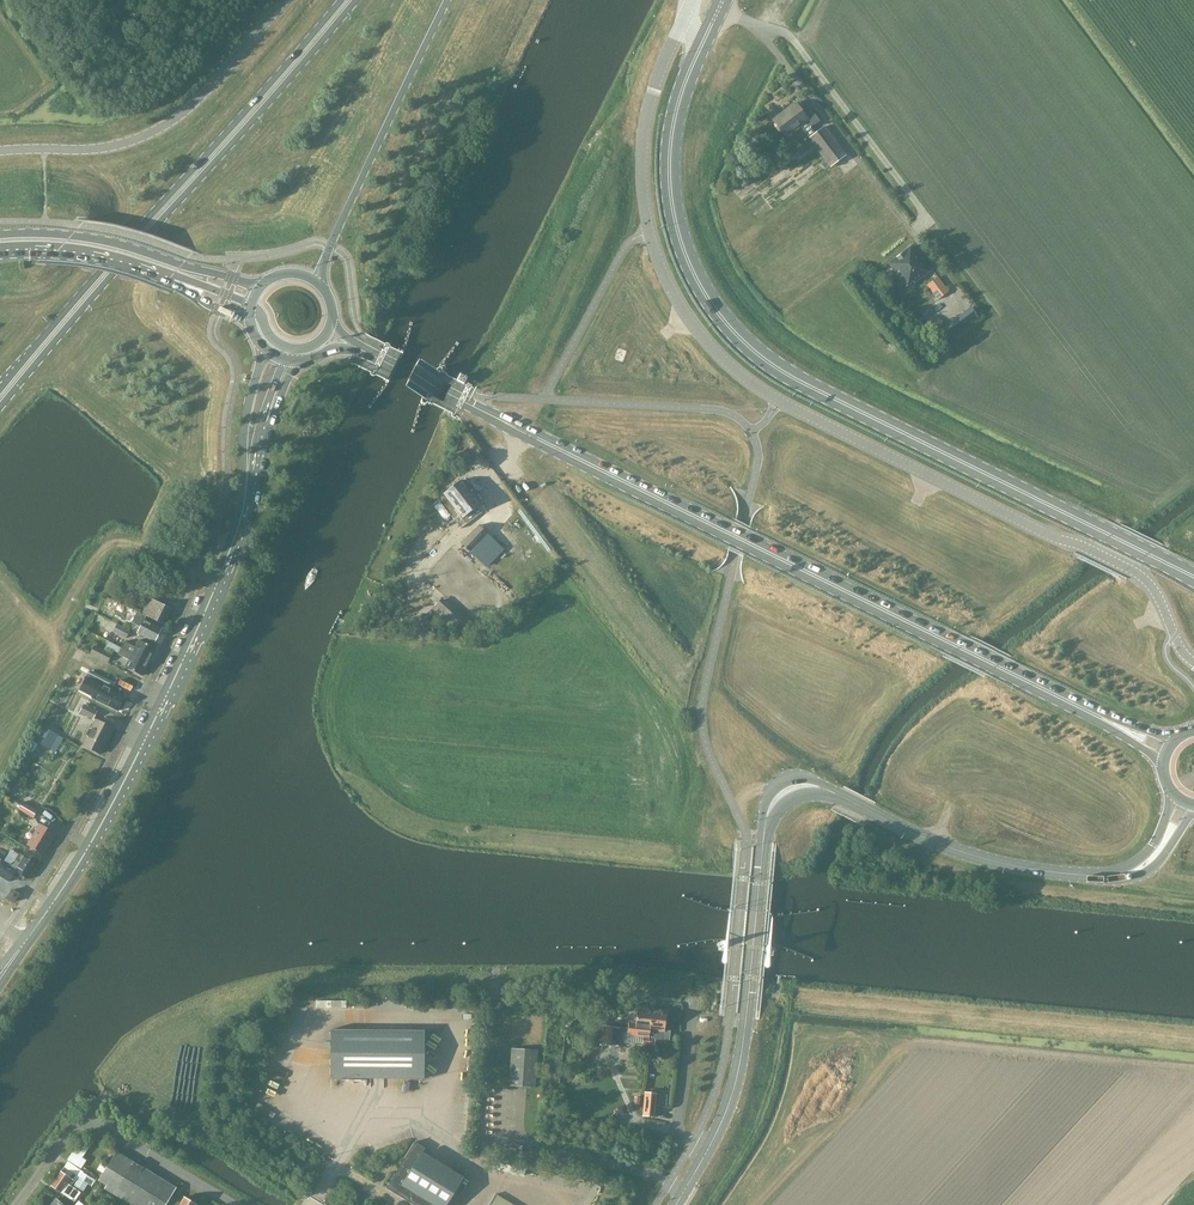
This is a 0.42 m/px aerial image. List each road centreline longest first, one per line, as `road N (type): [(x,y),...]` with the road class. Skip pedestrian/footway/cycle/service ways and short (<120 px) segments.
road 1 (unclassified): [(693,0),(652,97),(642,181),(655,251),(703,340),(747,381),(797,412),(1137,574),(1193,662)]
road 2 (primary): [(680,95),(669,157),(676,229),(698,285),(738,337),(809,387),(1193,577)]
road 3 (primary): [(445,393),(1119,728)]
road 4 (primary): [(2,972),(102,821),(187,650),(239,522),(247,459)]
road 5 (primary): [(0,406),(353,0)]
road 6 (primary): [(339,0),(0,388)]
road 7 (unclassified): [(674,1204),(735,1080),(769,807),(799,786),(844,799)]
road 8 (unclassified): [(283,0),(201,96),(158,129),(99,148),(0,151)]
road 9 (unclassified): [(1160,848),(1122,875),(1024,868),(945,847),(844,799)]
road 10 (primary): [(316,282),(448,0)]
road 11 (unclassified): [(15,1204),(70,1131),(88,1125),(233,1204)]
road 12 (primary): [(259,288),(92,239),(0,234)]
road 13 (primary): [(0,250),(79,253),(186,285)]

